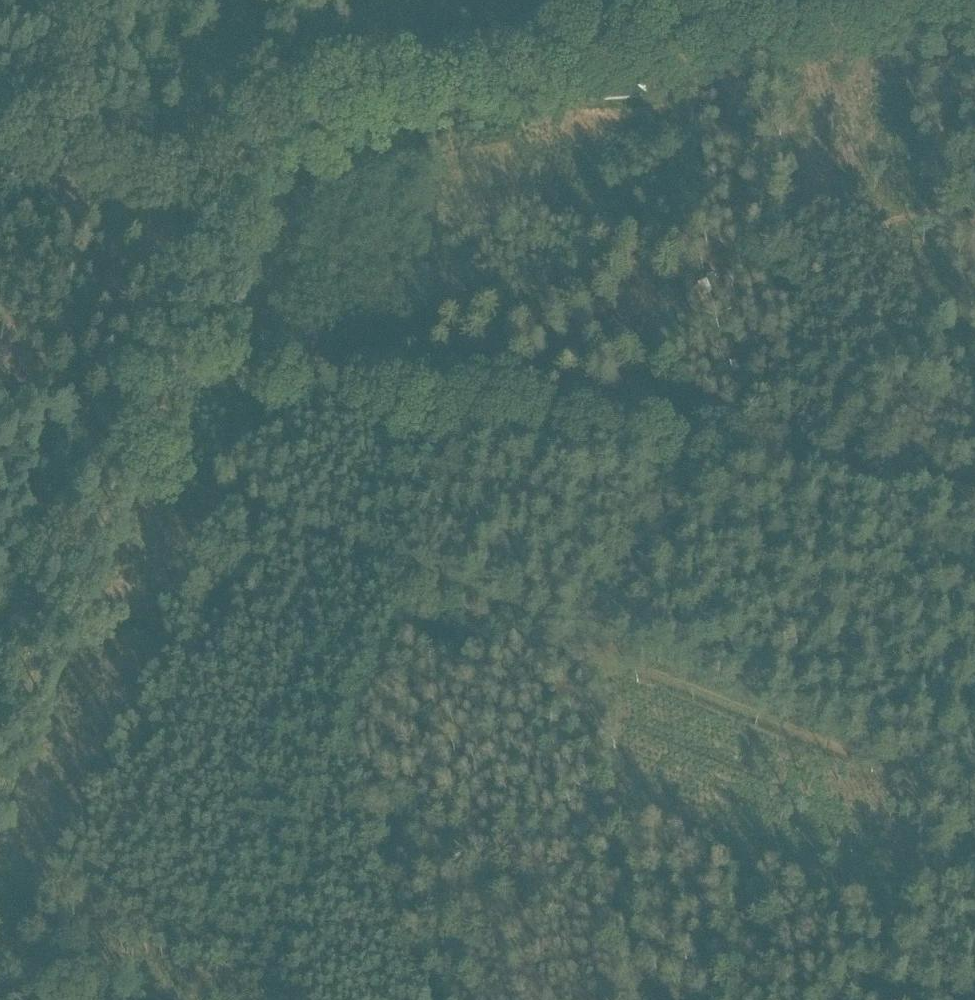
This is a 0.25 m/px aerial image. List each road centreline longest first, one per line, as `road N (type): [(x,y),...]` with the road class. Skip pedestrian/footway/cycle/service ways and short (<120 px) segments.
road 1 (track): [(900,0),(277,114),(0,763)]
road 2 (track): [(130,459),(905,781),(871,999)]
road 3 (track): [(166,375),(779,451)]
road 4 (track): [(388,837),(411,808),(403,765),(412,727),(442,674),(468,600)]

